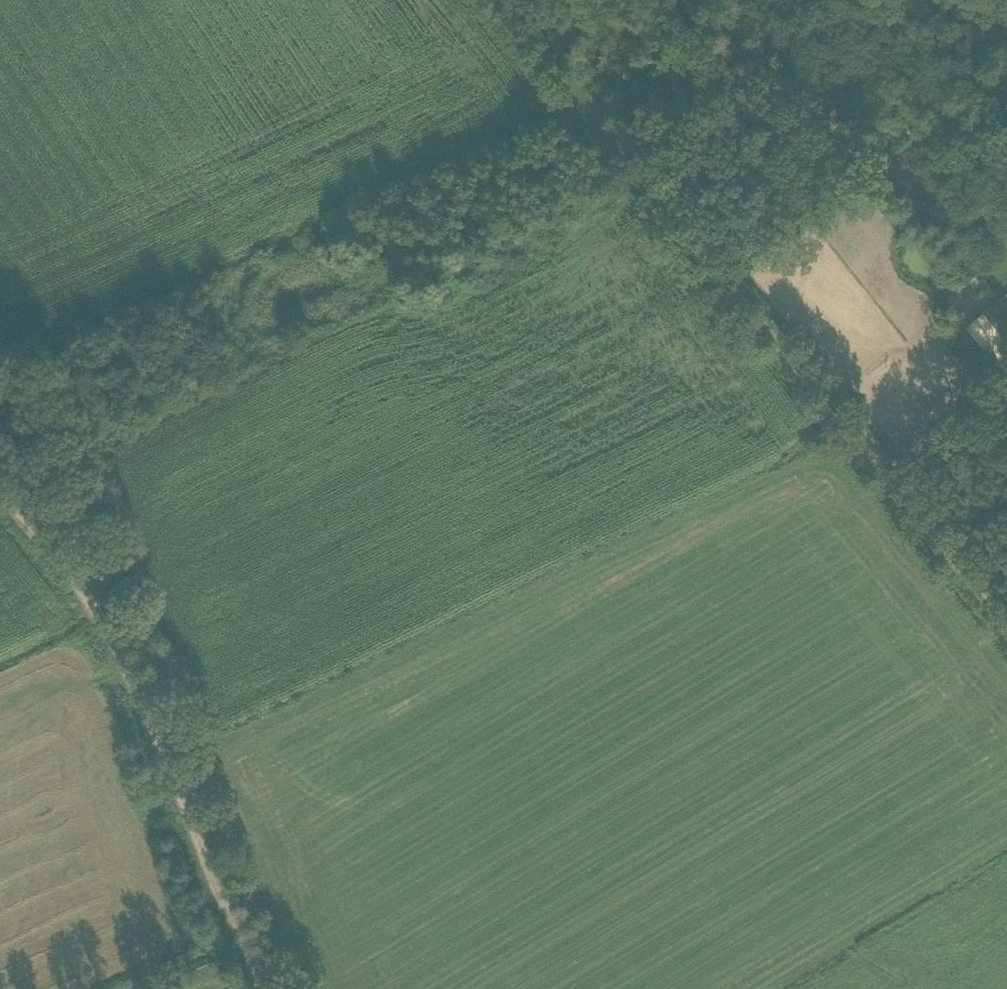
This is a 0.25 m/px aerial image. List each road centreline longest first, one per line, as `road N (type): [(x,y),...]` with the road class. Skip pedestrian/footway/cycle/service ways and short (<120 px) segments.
road 1 (track): [(0,489),(118,638),(262,988)]
road 2 (track): [(1006,626),(725,273)]
road 3 (track): [(725,273),(500,0)]

